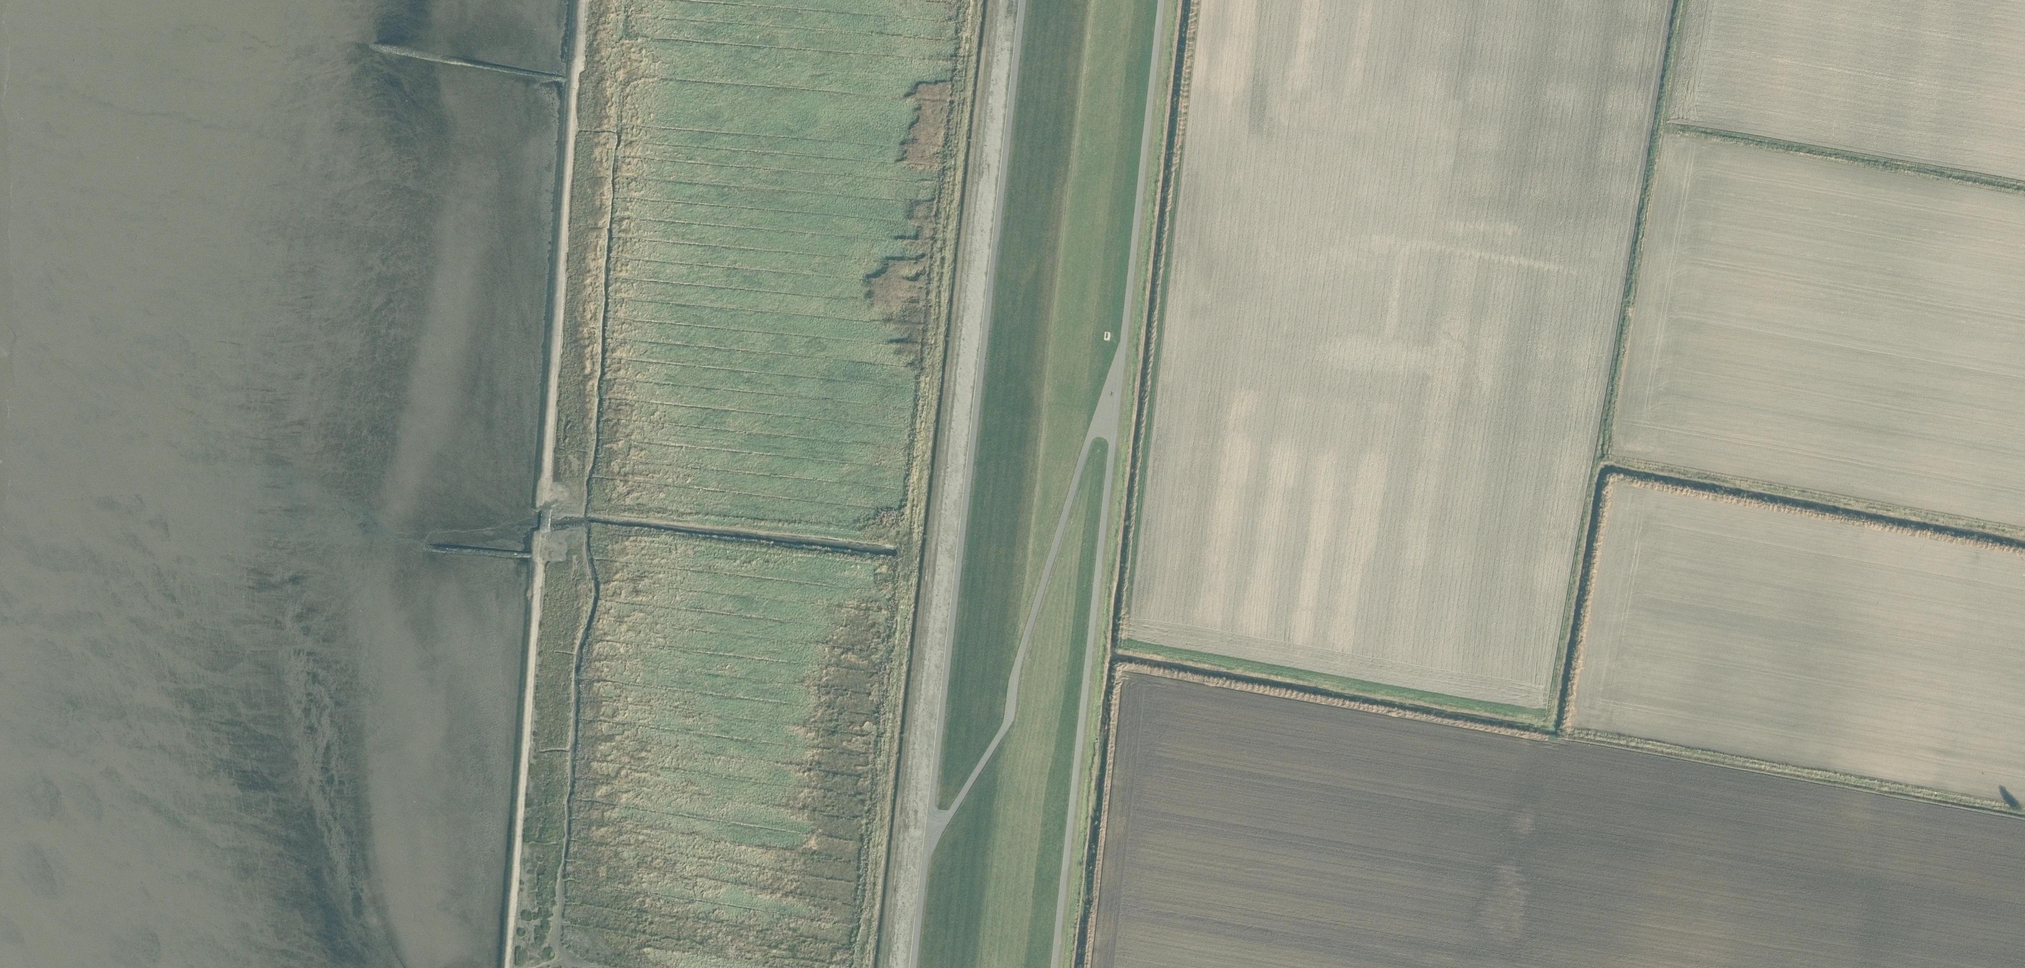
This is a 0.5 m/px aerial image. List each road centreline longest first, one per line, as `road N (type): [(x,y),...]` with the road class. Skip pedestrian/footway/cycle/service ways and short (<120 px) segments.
road 1 (track): [(1025,0),(913,967)]
road 2 (track): [(1054,967),(1165,0)]
road 3 (track): [(1121,387),(1086,440),(1007,722),(927,853)]

